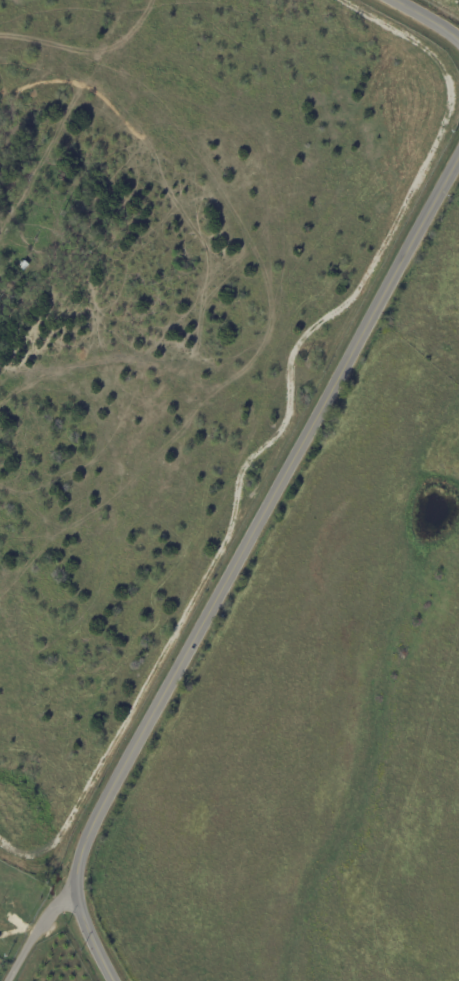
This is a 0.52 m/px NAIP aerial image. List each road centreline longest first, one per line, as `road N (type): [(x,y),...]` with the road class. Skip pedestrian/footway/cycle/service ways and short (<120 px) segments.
road 1 (tertiary): [(70,895),(83,856),(458,153)]

